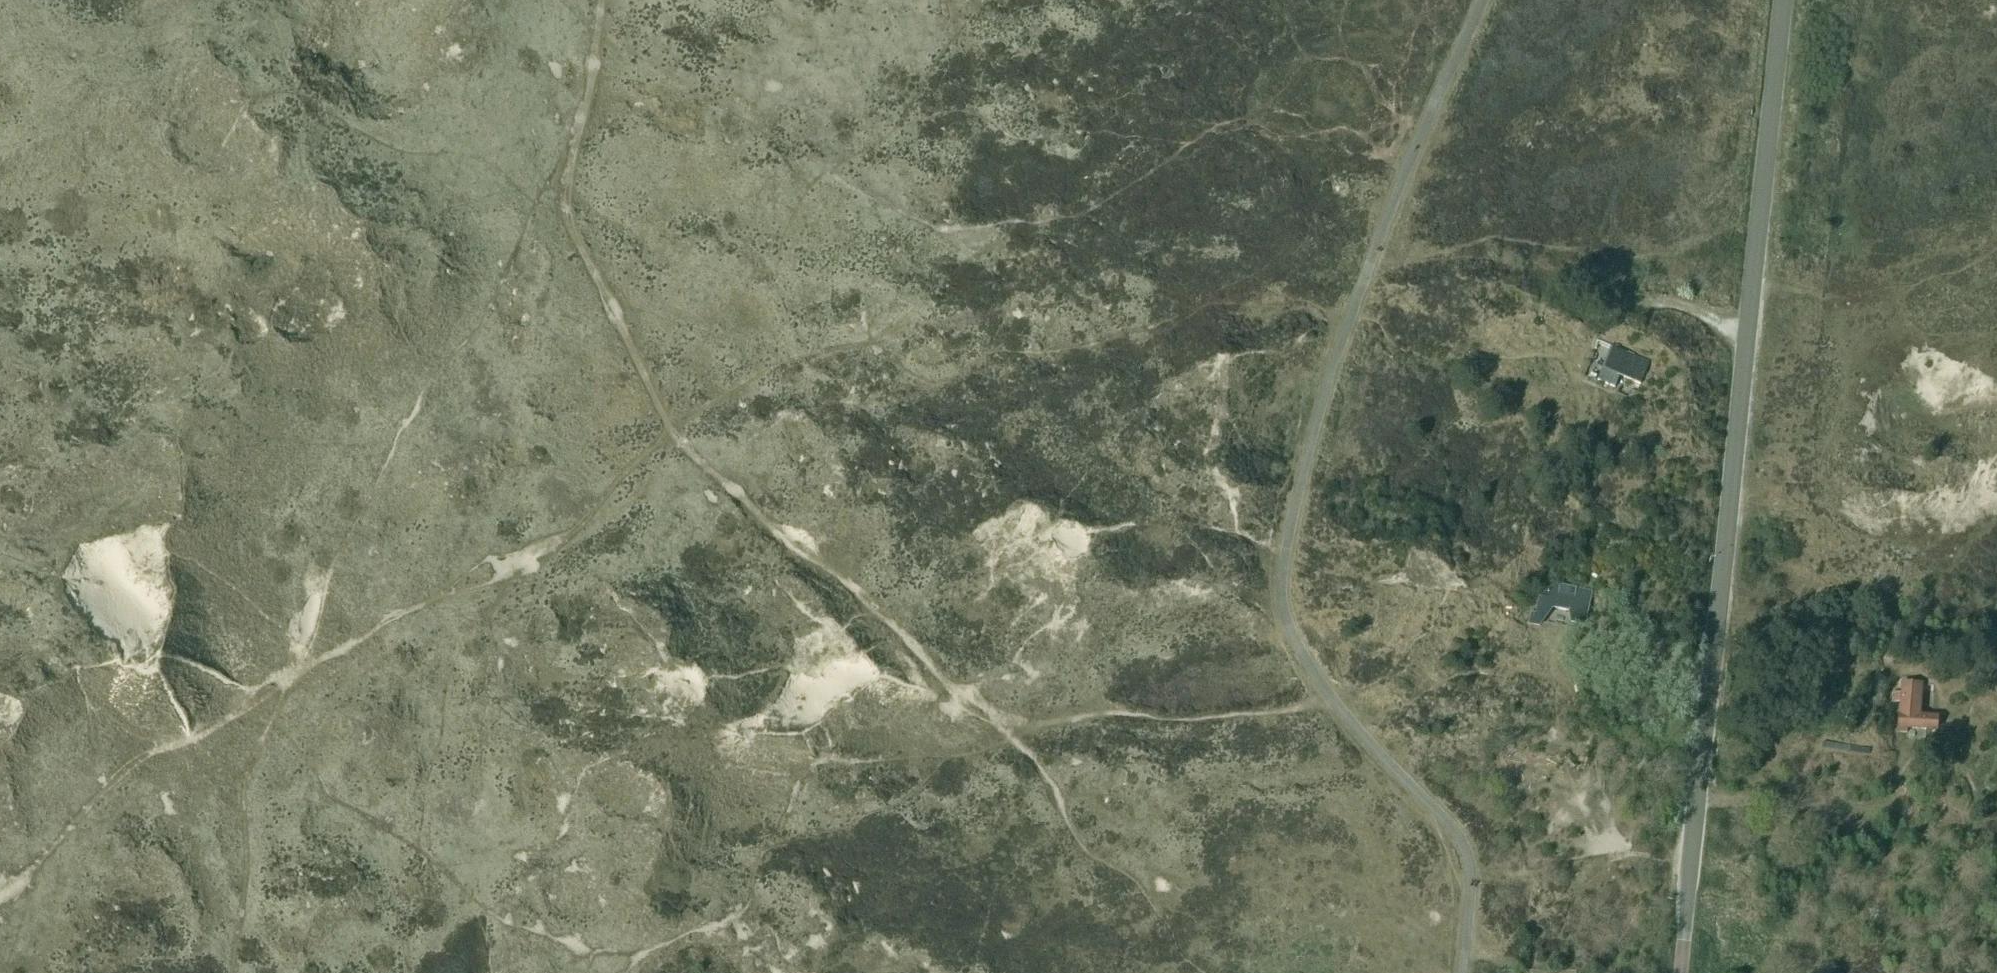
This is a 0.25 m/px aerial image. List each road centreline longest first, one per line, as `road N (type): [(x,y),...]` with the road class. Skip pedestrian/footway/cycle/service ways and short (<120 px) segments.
road 1 (tertiary): [(1680,972),(1784,0)]

